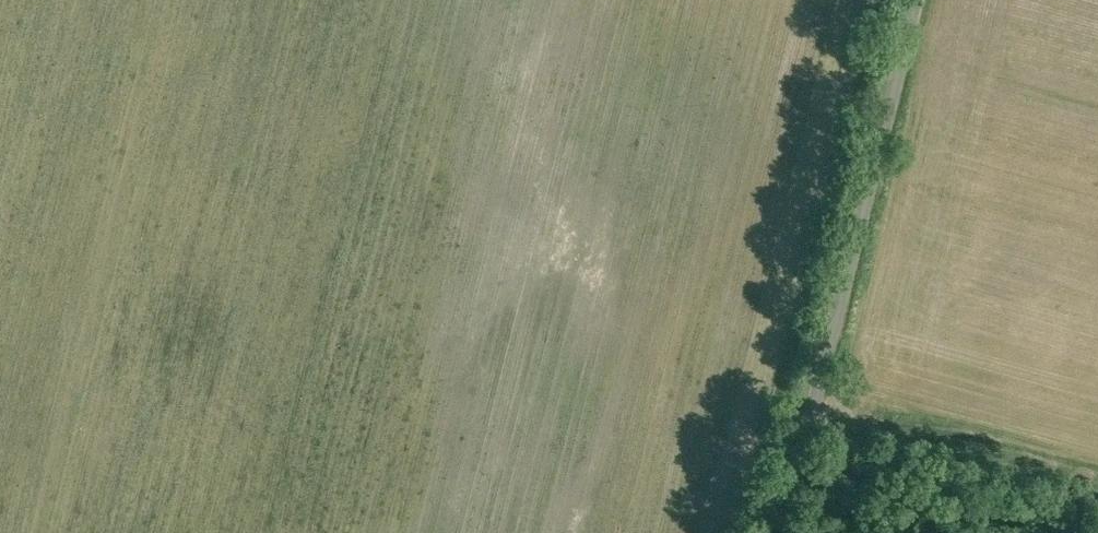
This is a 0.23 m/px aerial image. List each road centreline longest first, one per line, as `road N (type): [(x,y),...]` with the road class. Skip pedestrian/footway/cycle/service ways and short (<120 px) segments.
road 1 (unclassified): [(908,0),(777,532)]

